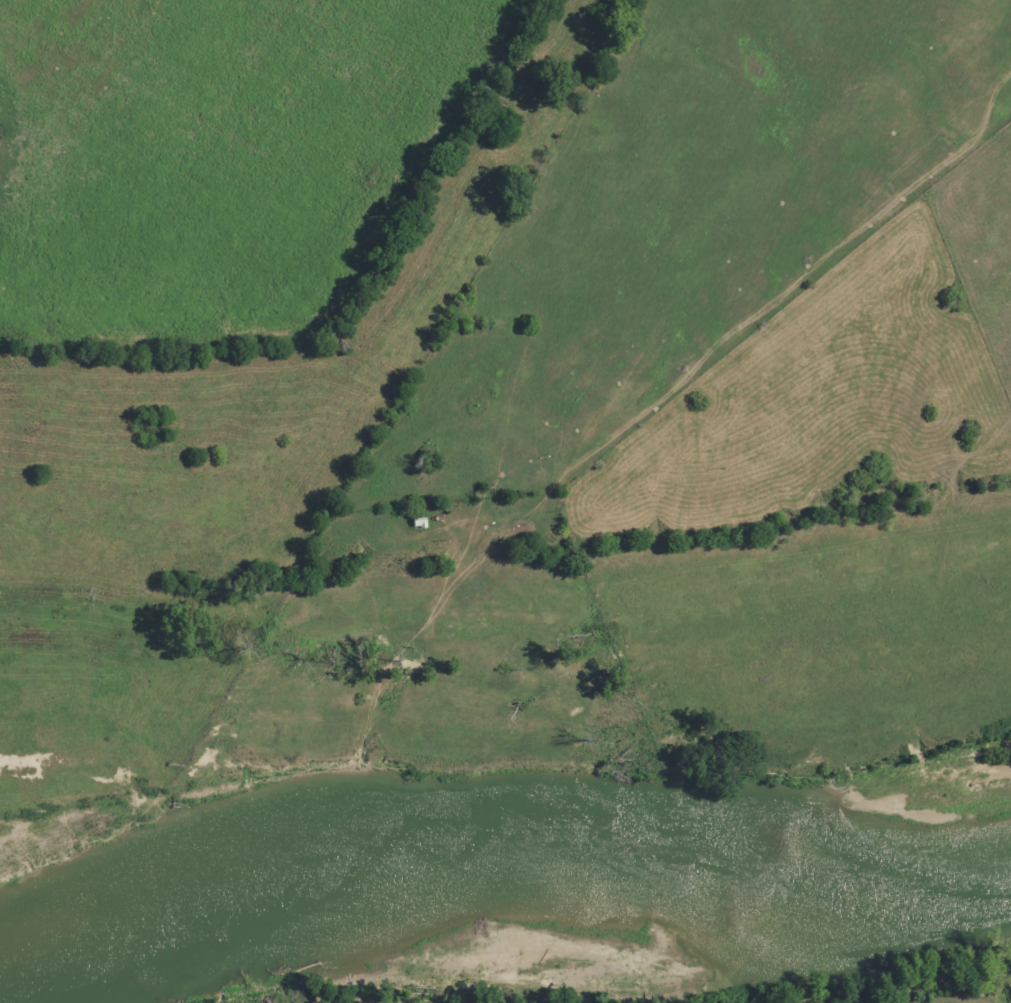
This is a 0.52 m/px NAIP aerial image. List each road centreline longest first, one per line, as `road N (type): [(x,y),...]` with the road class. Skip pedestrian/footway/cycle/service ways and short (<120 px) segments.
road 1 (residential): [(437,526),(495,518),(573,488),(690,375),(1010,113)]

